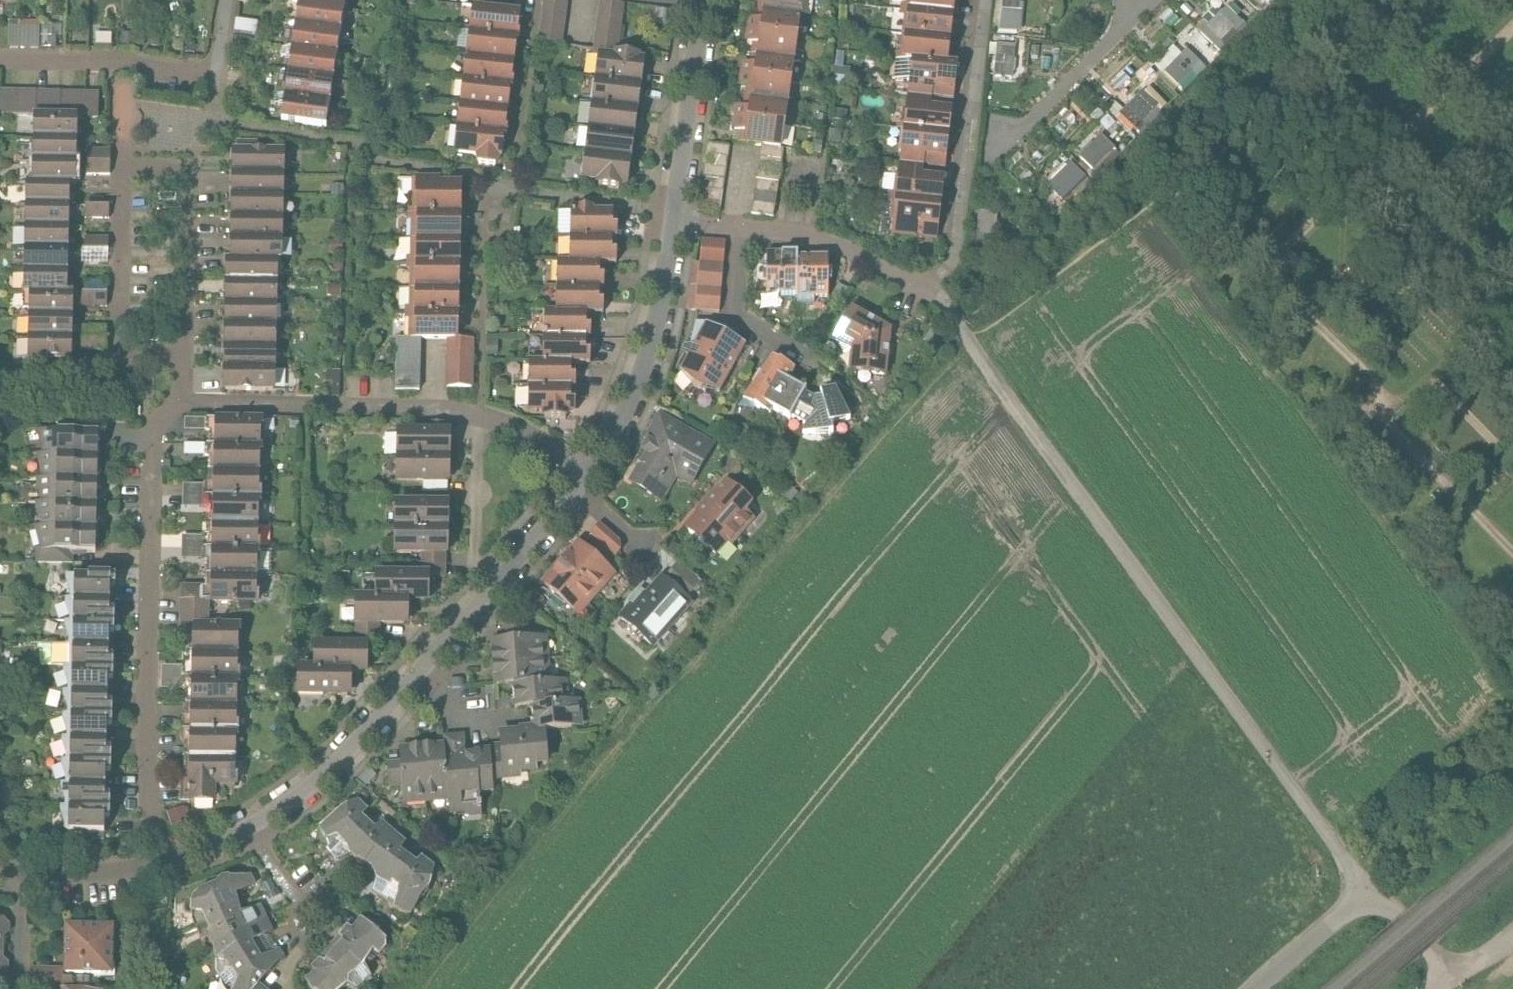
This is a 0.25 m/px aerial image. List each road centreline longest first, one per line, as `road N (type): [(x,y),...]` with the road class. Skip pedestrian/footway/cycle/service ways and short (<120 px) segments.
road 1 (track): [(968,338),(1359,878),(1365,899)]
road 2 (residential): [(180,403),(153,436),(146,730),(162,858)]
road 3 (residential): [(180,351),(187,170),(123,168),(117,349)]
road 4 (residential): [(587,470),(481,414),(180,403)]
road 5 (residential): [(981,0),(951,255),(933,288)]
road 6 (residential): [(226,0),(215,75),(109,62),(0,60)]
road 7 (residential): [(587,470),(651,344),(676,214)]
road 8 (unclassified): [(1257,988),(1346,904),(1365,899),(1393,910),(1457,973)]
road 9 (residential): [(413,675),(574,487)]
road 10 (residential): [(250,825),(337,761),(413,675)]
road 11 (residential): [(676,214),(705,0)]
road 12 (residential): [(933,288),(838,239),(745,222)]
road 13 (residential): [(745,222),(740,310),(810,351)]
road 14 (residential): [(24,870),(109,872),(162,858)]

